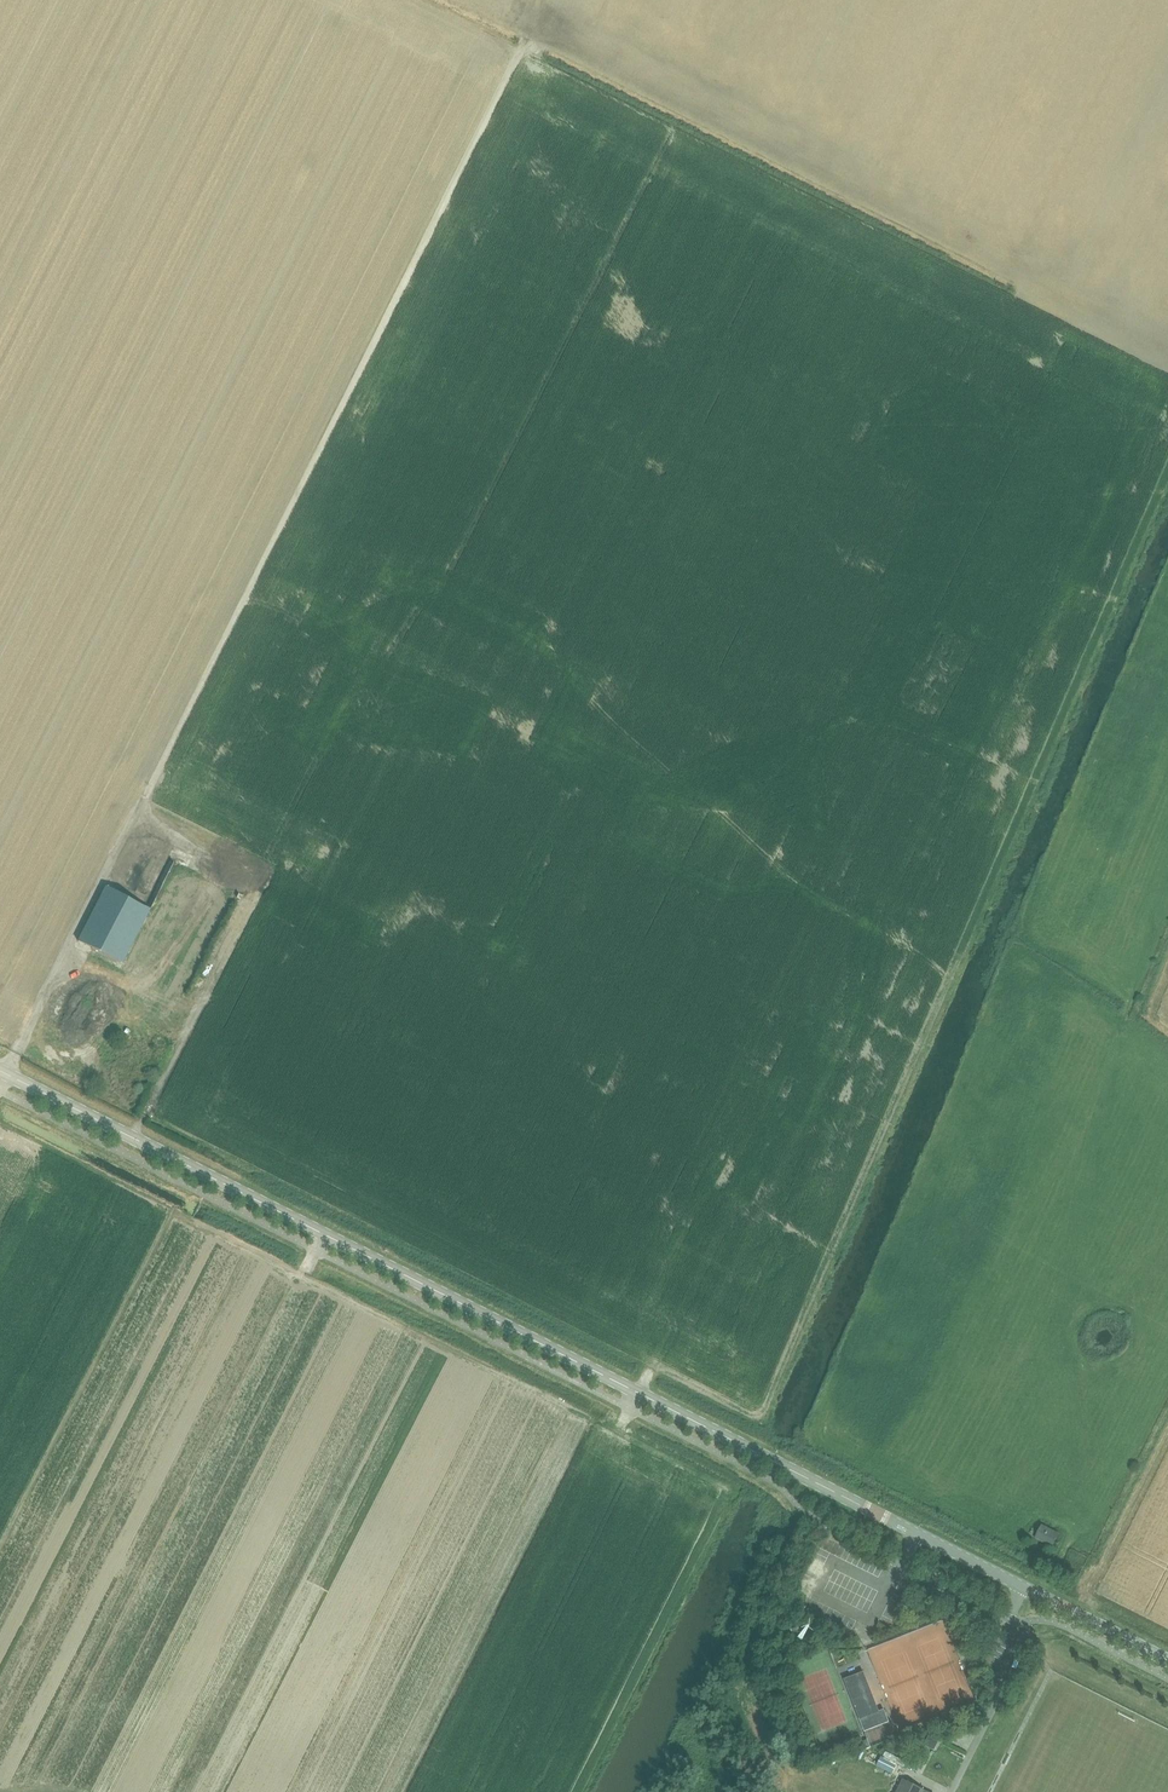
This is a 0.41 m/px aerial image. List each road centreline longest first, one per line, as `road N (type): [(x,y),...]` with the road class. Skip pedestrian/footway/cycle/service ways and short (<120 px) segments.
road 1 (tertiary): [(1167,1659),(0,1072)]
road 2 (track): [(529,35),(144,803)]

